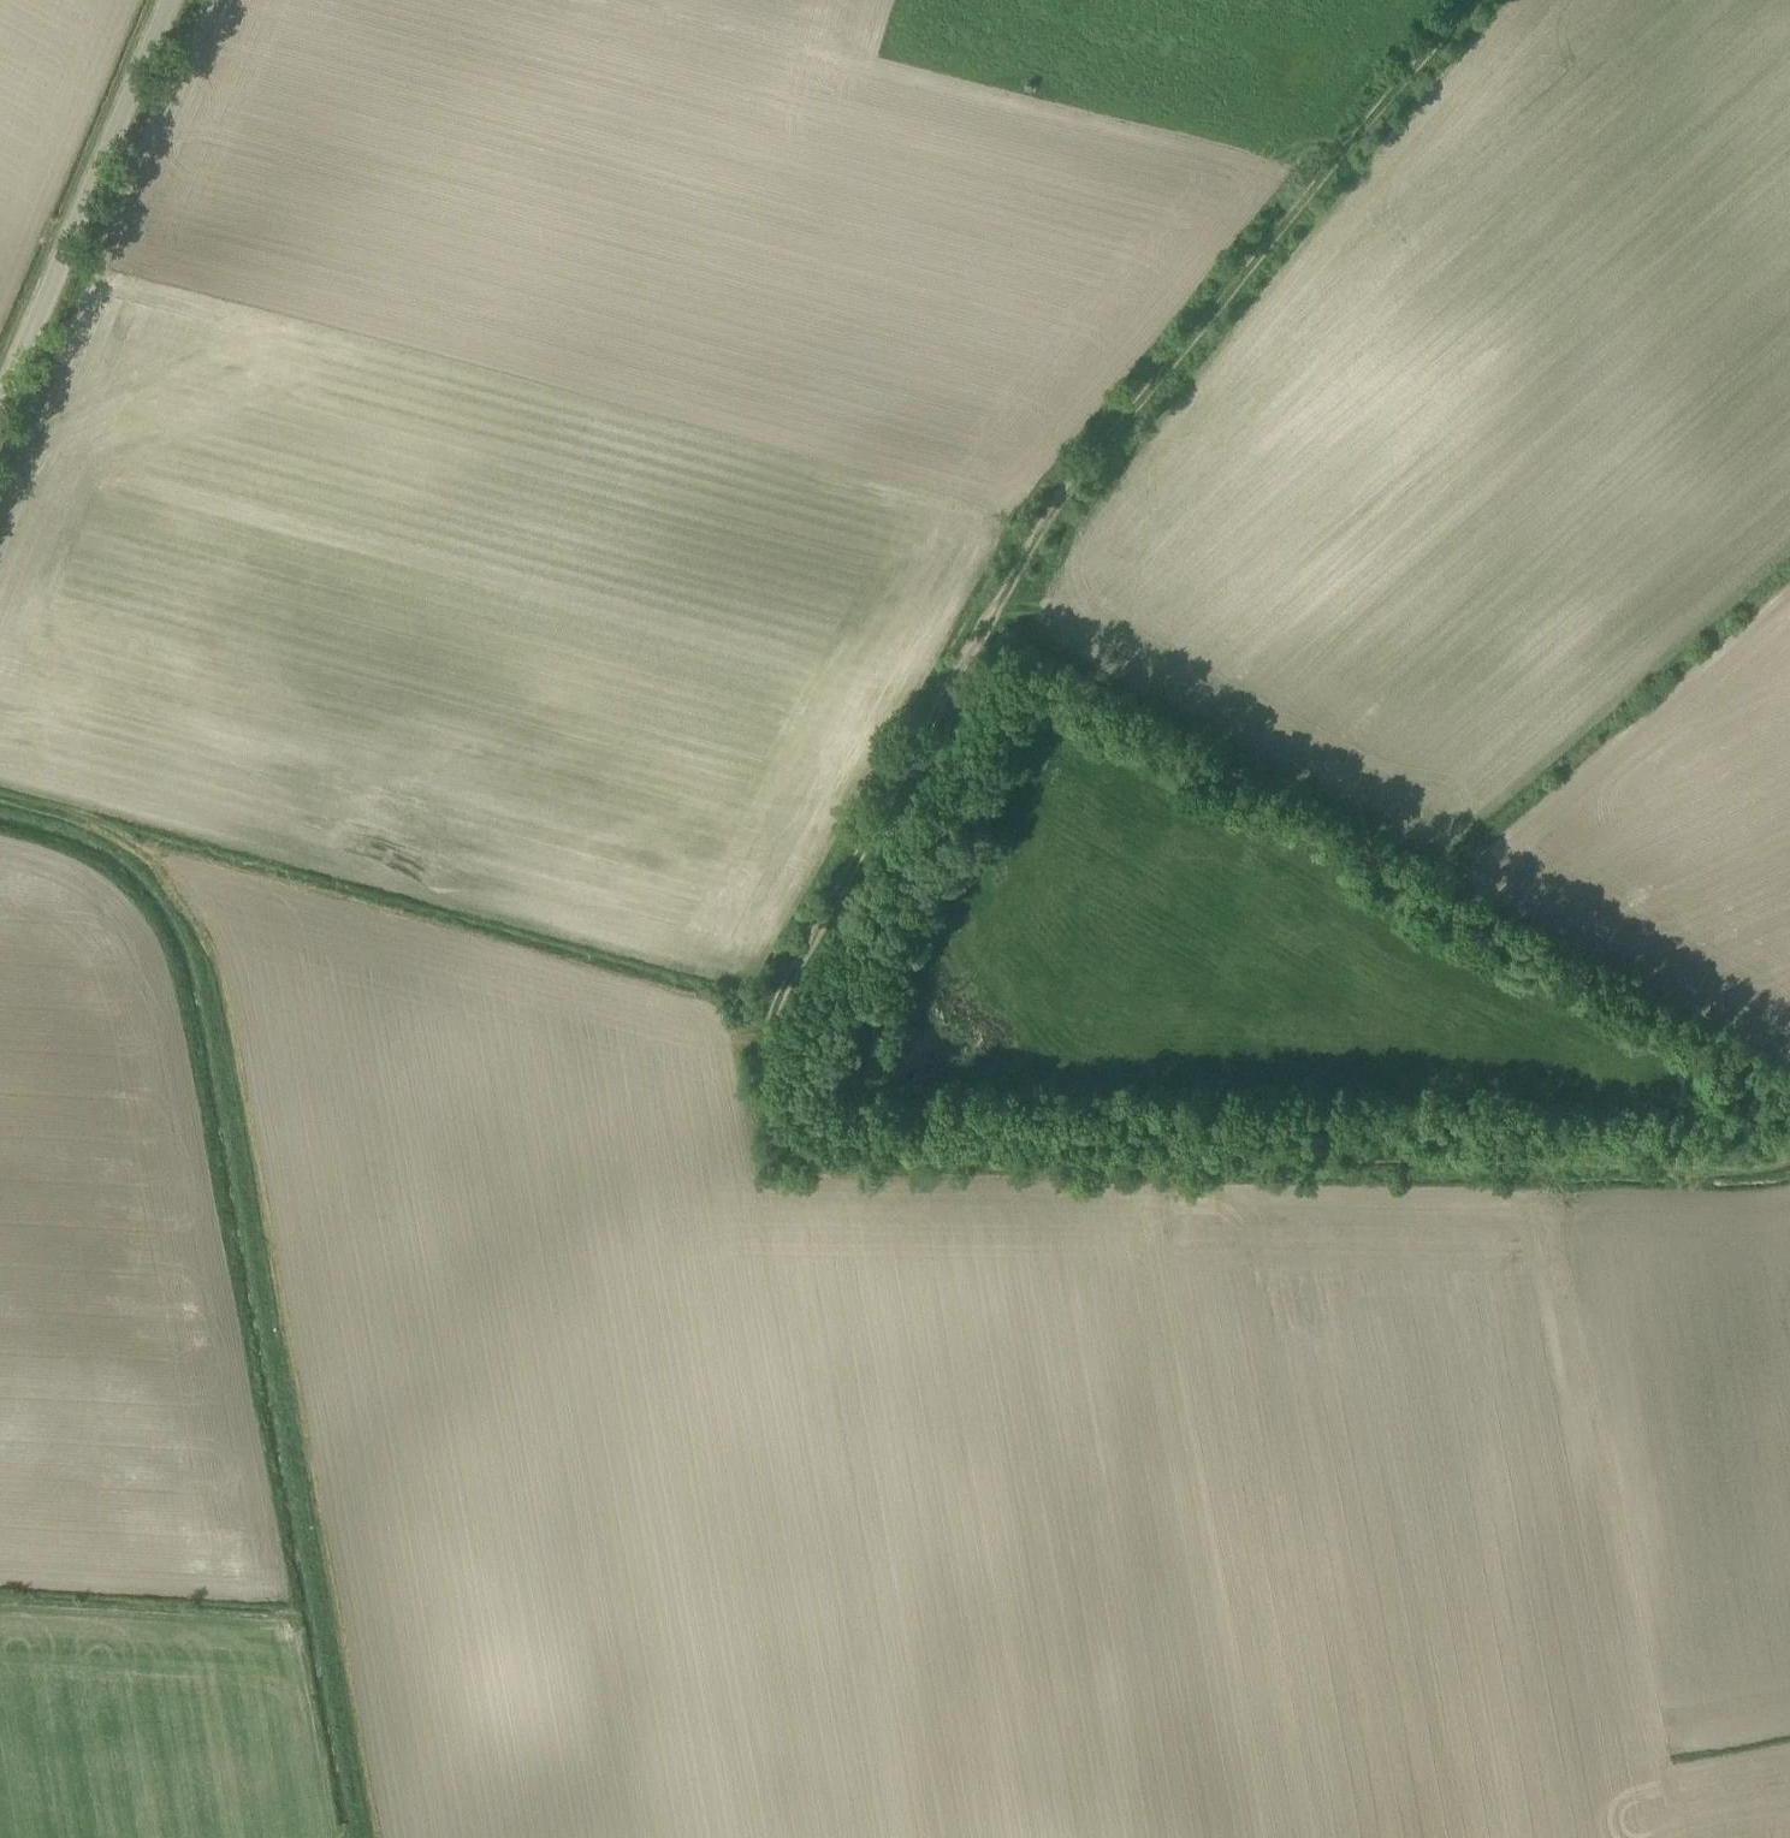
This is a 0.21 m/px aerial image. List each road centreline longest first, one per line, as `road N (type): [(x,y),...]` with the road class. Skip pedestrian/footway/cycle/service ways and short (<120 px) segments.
road 1 (track): [(1789,1153),(886,1153),(769,1142),(759,999),(1016,554),(1299,202),(1480,0)]
road 2 (track): [(0,806),(86,830),(153,865),(185,912),(232,1111),(364,1837)]
road 3 (unclassified): [(0,410),(173,0)]

